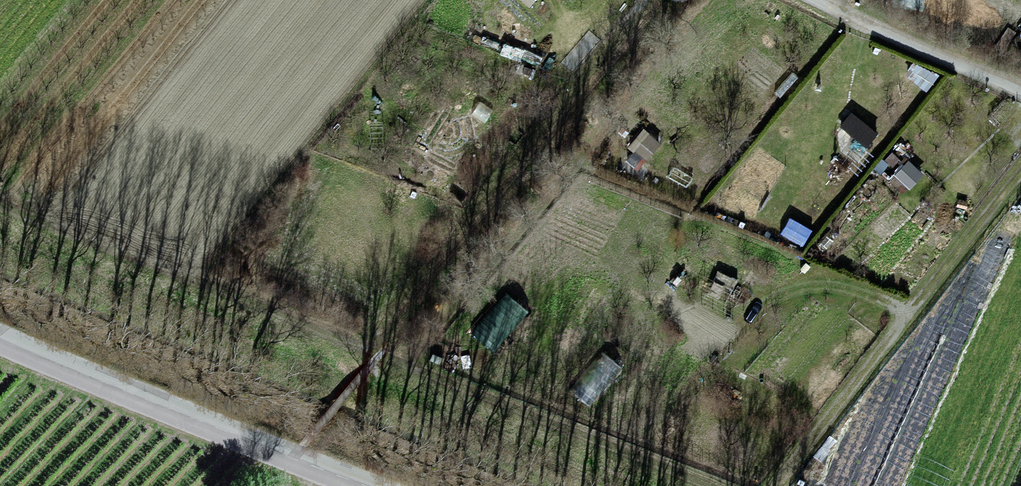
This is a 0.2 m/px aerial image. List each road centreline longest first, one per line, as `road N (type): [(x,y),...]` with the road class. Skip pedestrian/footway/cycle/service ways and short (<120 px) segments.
road 1 (track): [(0,201),(410,370),(728,485)]
road 2 (track): [(780,485),(1020,173)]
road 3 (unclassified): [(365,485),(0,340)]
road 4 (track): [(813,0),(1020,88)]
road 5 (track): [(911,316),(865,293),(823,286),(778,297),(724,335)]

